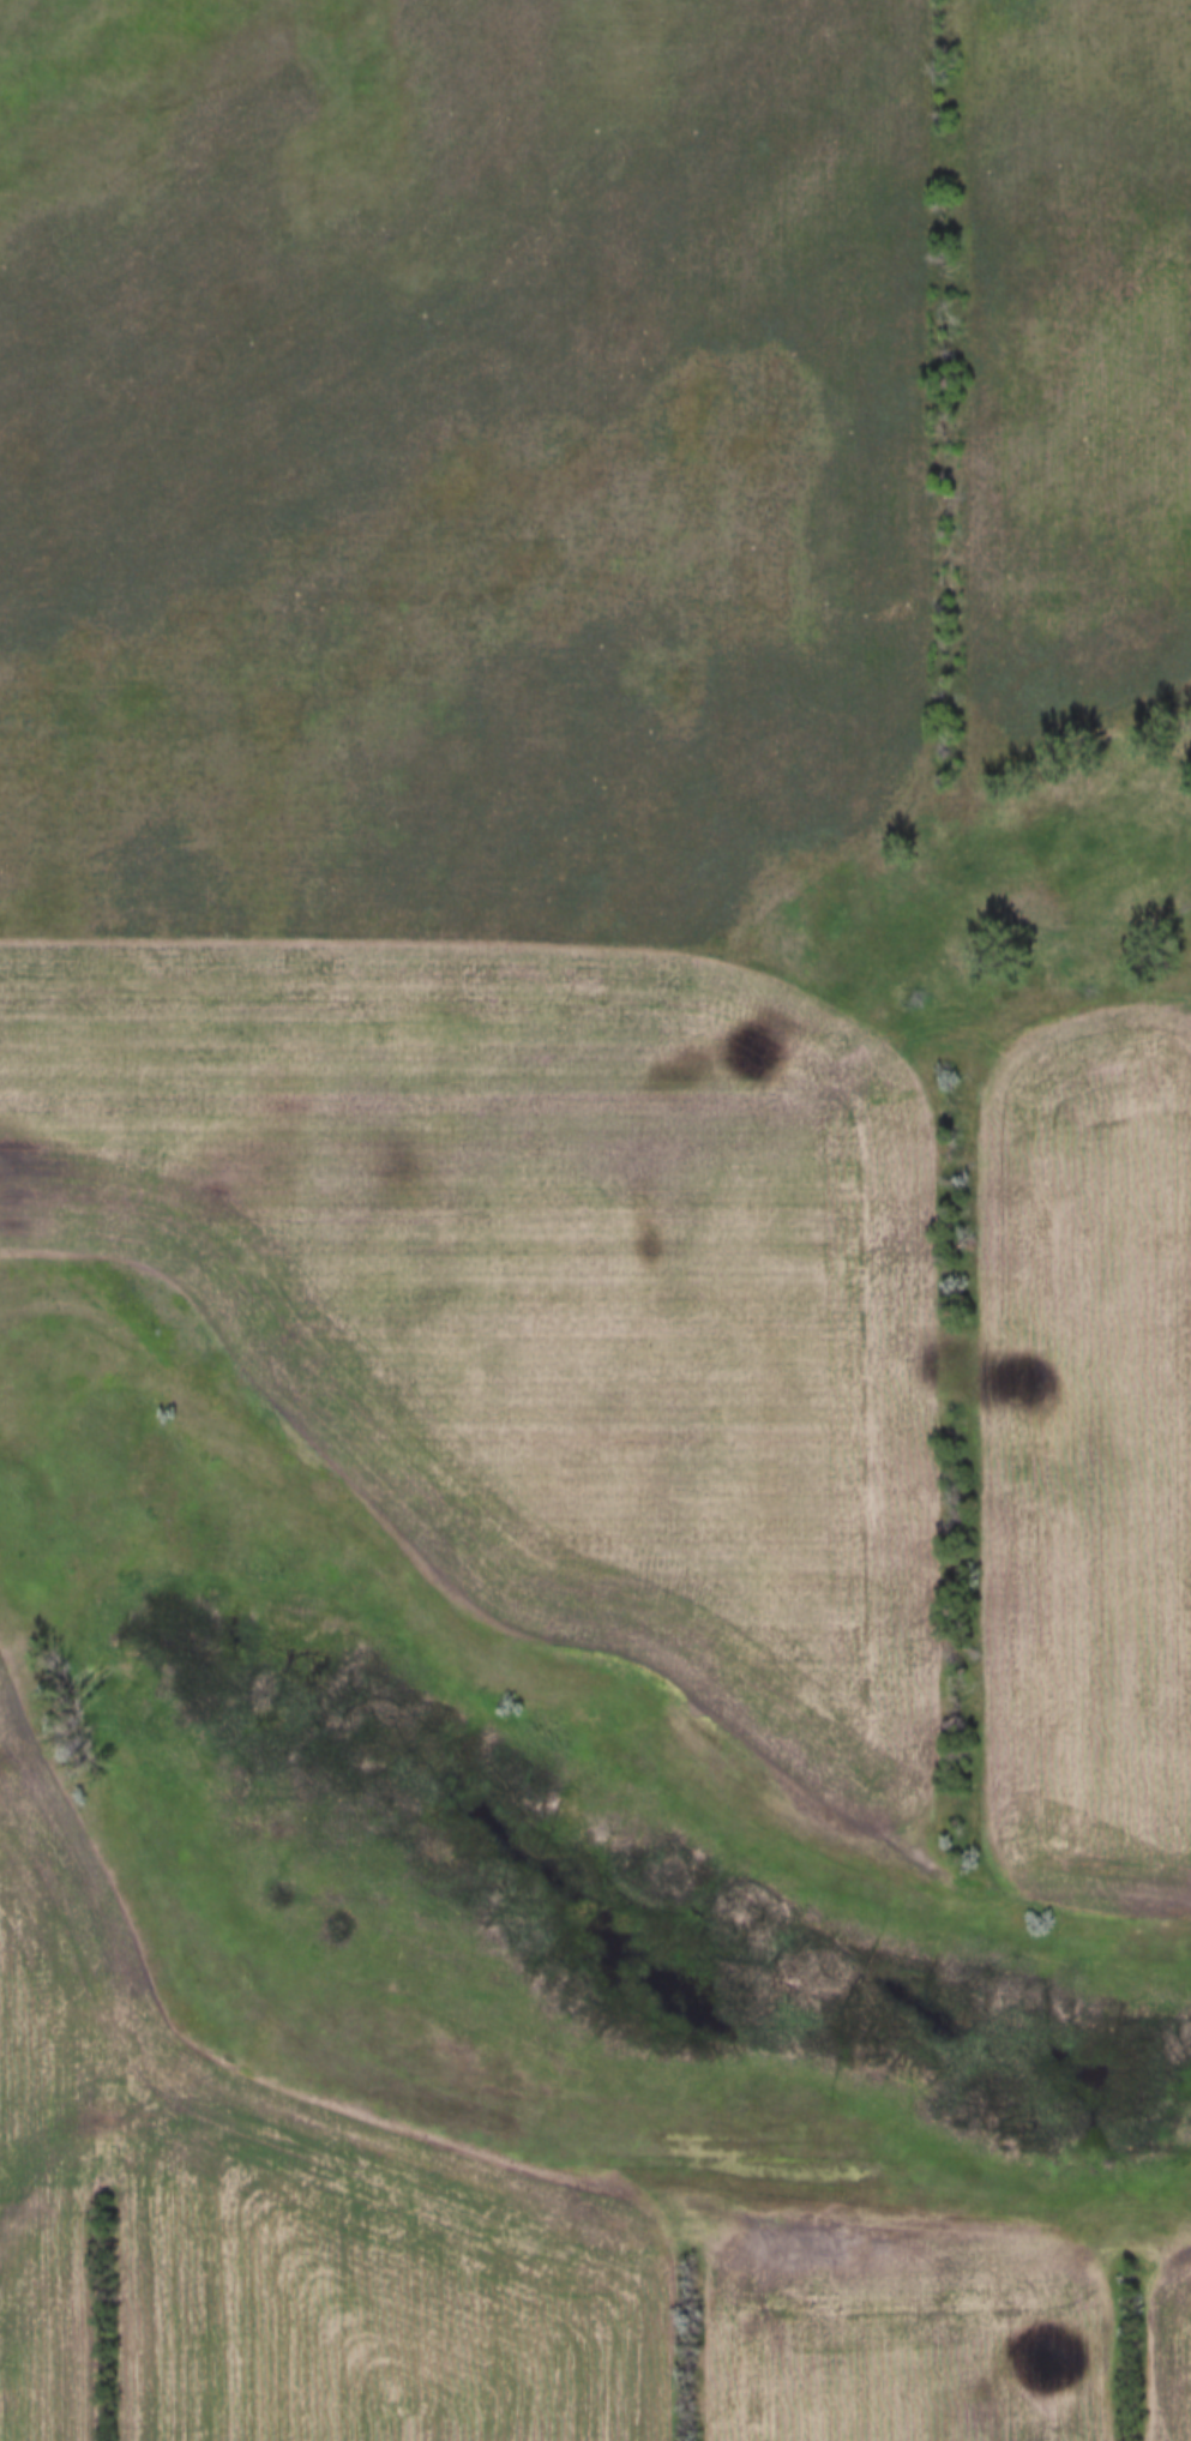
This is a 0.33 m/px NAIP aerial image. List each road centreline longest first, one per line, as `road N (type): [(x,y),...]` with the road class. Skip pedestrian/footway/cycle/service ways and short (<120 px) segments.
road 1 (track): [(1190,895),(1167,878),(1021,849)]

